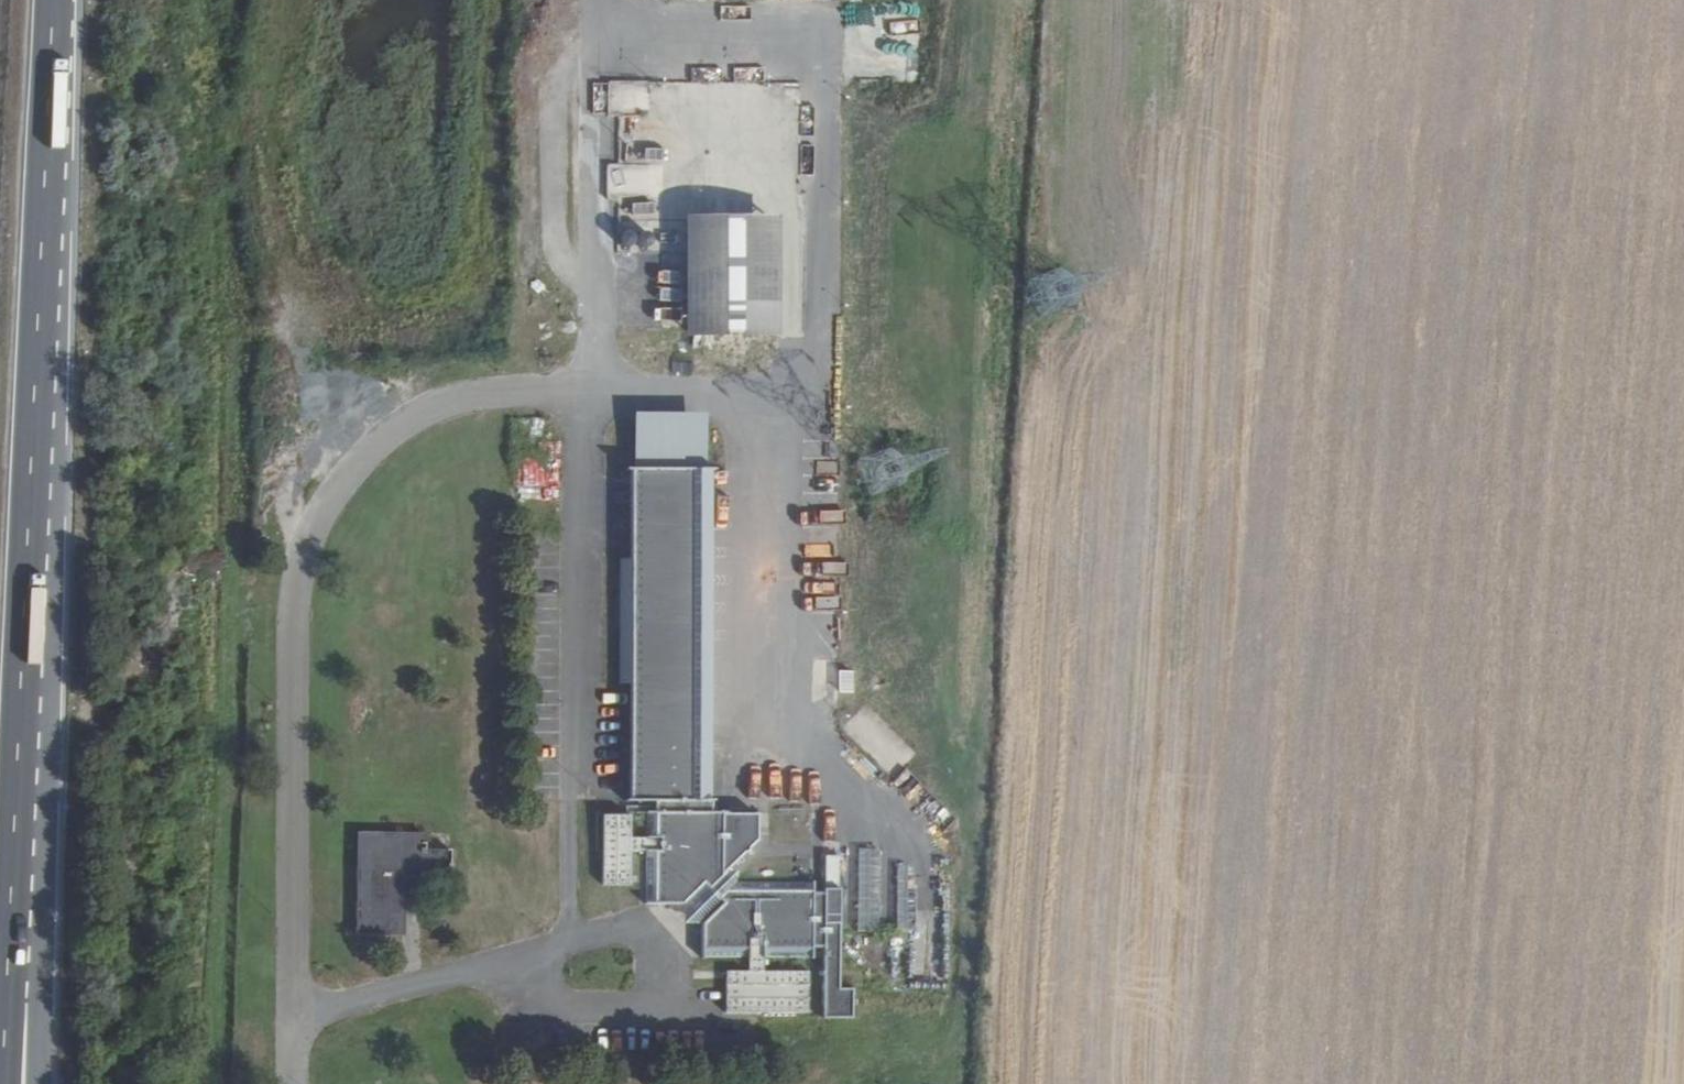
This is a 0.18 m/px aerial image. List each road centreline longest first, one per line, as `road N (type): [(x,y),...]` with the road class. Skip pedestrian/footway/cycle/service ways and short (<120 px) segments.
road 1 (motorway): [(7,980),(52,0)]

